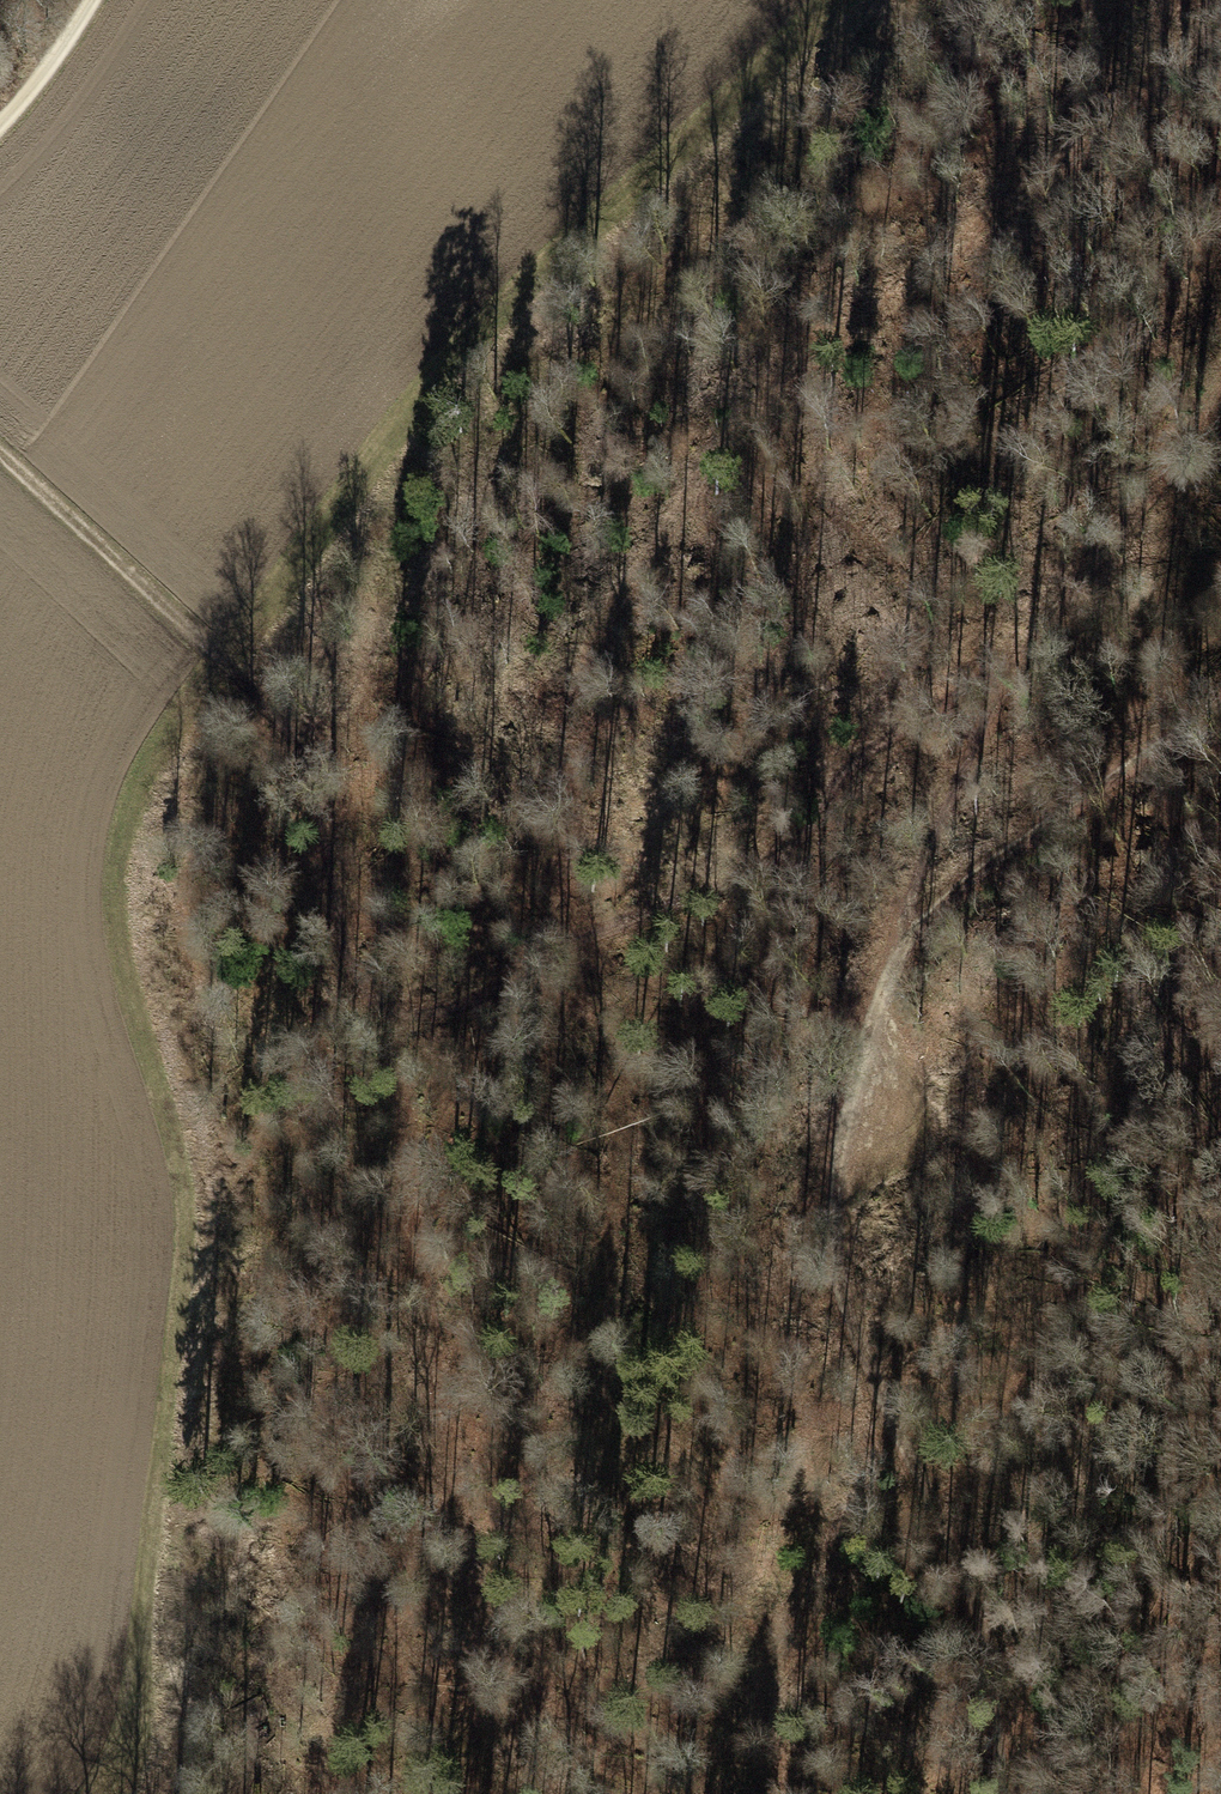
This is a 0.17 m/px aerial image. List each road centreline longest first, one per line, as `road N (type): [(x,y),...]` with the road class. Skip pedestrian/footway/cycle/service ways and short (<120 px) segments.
road 1 (track): [(0,457),(253,683),(302,742),(338,872),(345,951),(369,995),(404,1010),(446,1012),(799,847),(841,779),(909,722),(983,677),(998,679),(999,695),(935,840),(910,927),(1220,704)]
road 2 (track): [(1186,0),(1110,133),(1018,195),(711,469),(596,638),(572,791),(563,956)]
road 3 (track): [(785,1793),(774,1650),(744,1608),(673,1572),(606,1478),(603,1290),(617,1104),(601,1027),(571,999),(497,987)]
road 4 (track): [(1006,1793),(971,1574),(875,1413),(834,1225),(910,927)]
road 5 (track): [(404,1010),(393,1055),(484,1639),(557,1793)]
road 6 (track): [(1220,415),(998,679)]
road 7 (track): [(1202,0),(1220,178)]
road 8 (track): [(97,0),(0,125)]

